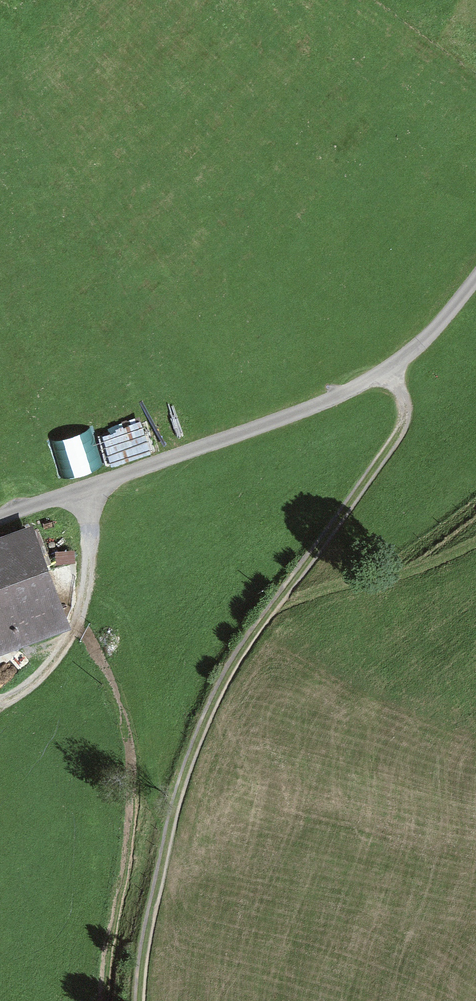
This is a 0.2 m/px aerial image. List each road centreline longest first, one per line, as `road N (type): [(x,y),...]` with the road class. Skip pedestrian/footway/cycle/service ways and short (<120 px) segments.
road 1 (track): [(144,1000),(145,962),(194,751),(233,669),(409,417),(395,369)]
road 2 (track): [(110,483),(395,369),(475,279)]
road 3 (track): [(0,702),(70,640),(110,483)]
road 4 (track): [(282,601),(475,541)]

